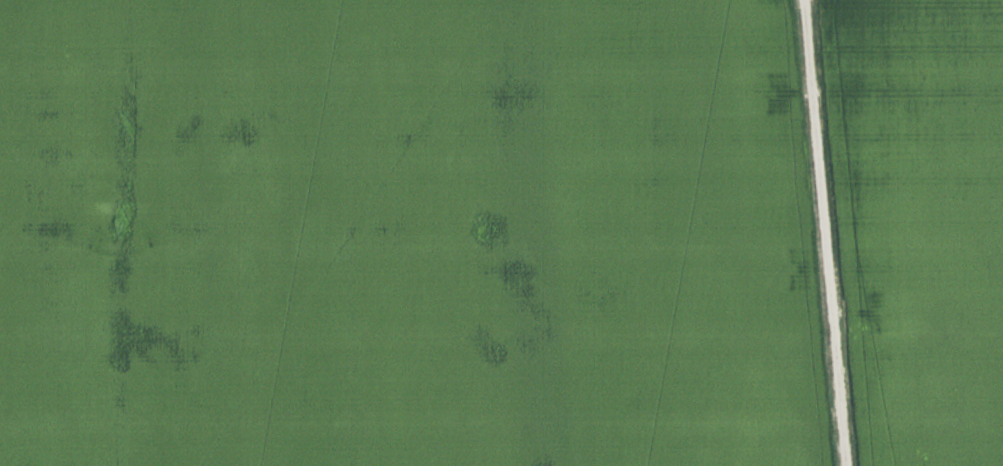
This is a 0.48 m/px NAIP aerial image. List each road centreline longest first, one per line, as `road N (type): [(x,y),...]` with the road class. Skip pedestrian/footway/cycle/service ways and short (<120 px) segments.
road 1 (track): [(846,465),(806,0)]

